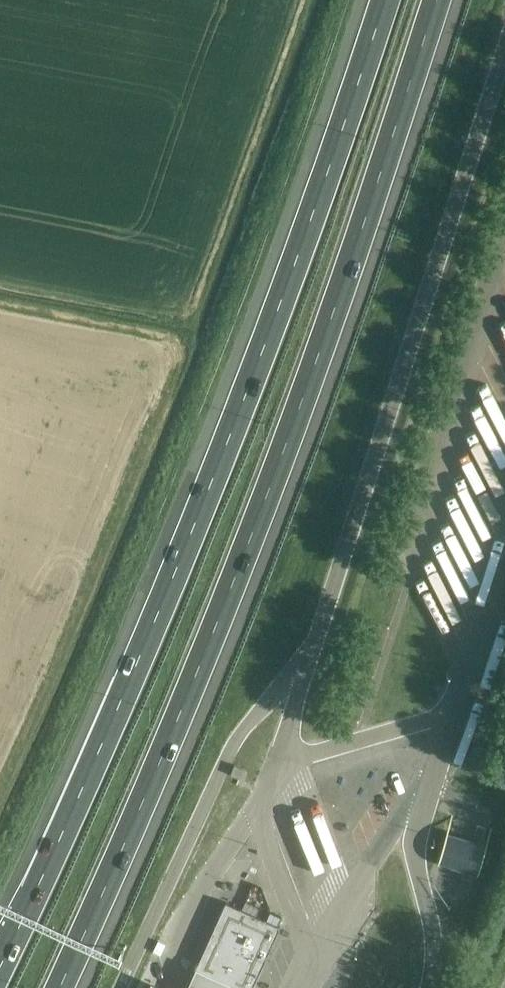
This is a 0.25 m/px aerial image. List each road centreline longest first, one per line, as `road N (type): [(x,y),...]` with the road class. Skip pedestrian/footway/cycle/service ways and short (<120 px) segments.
road 1 (motorway): [(58,987),(186,701),(259,513),(437,0)]
road 2 (motorway): [(386,0),(263,348),(114,714),(0,962)]

